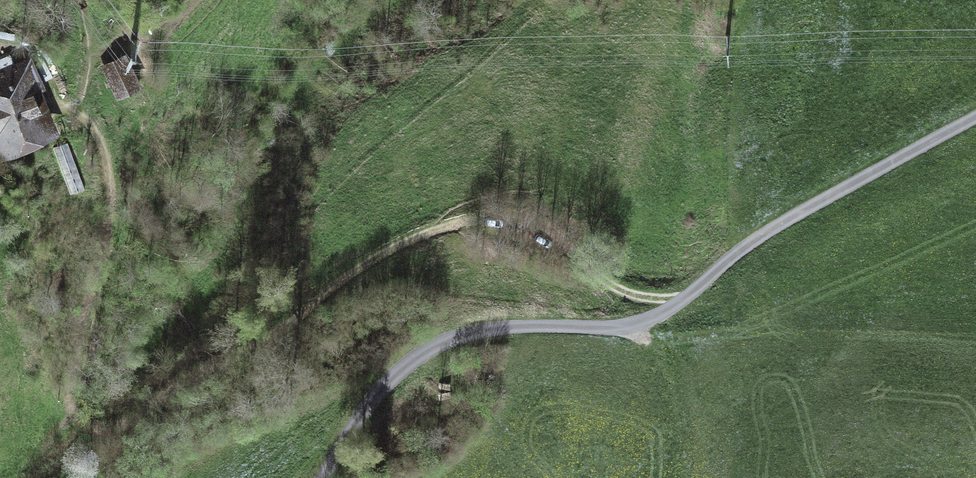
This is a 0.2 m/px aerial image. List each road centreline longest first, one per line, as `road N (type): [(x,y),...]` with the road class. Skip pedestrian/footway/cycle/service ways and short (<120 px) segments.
road 1 (track): [(83,113),(108,163),(71,377),(79,422),(111,429),(176,380),(392,249),(449,228),(508,218),(560,238),(617,288),(684,299)]
road 2 (unclassified): [(325,477),(374,395),(425,352),(466,335),(607,327),(664,312),(786,220),(975,118)]

